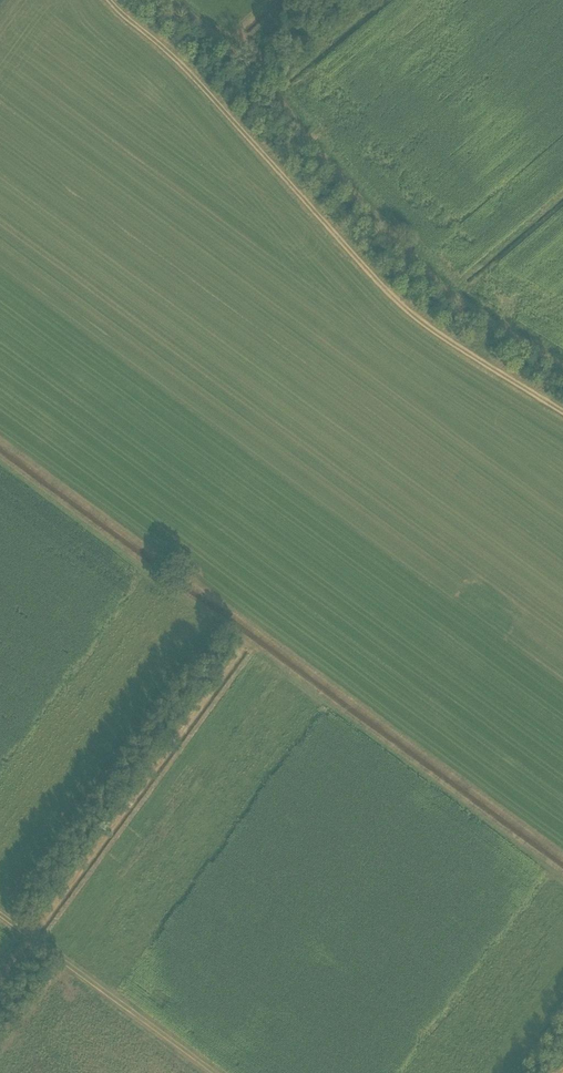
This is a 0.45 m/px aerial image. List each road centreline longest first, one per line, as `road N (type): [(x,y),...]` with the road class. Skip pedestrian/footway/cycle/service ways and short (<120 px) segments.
road 1 (track): [(562,414),(411,316),(167,48),(111,0)]
road 2 (track): [(0,914),(219,1072)]

